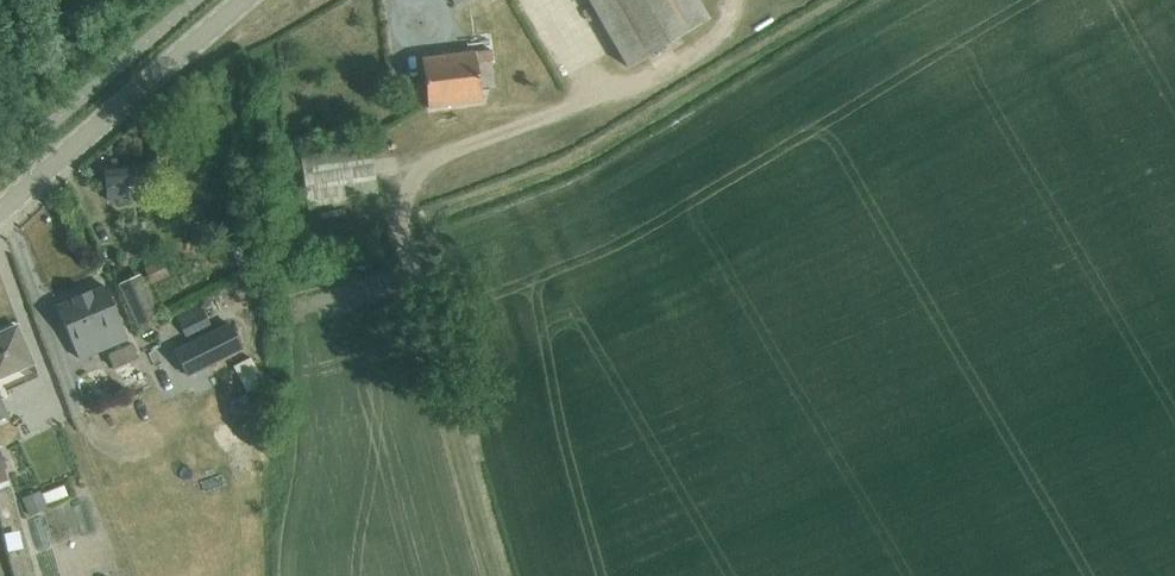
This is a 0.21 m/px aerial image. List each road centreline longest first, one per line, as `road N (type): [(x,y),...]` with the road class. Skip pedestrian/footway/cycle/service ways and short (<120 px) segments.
road 1 (tertiary): [(0,214),(244,0)]

